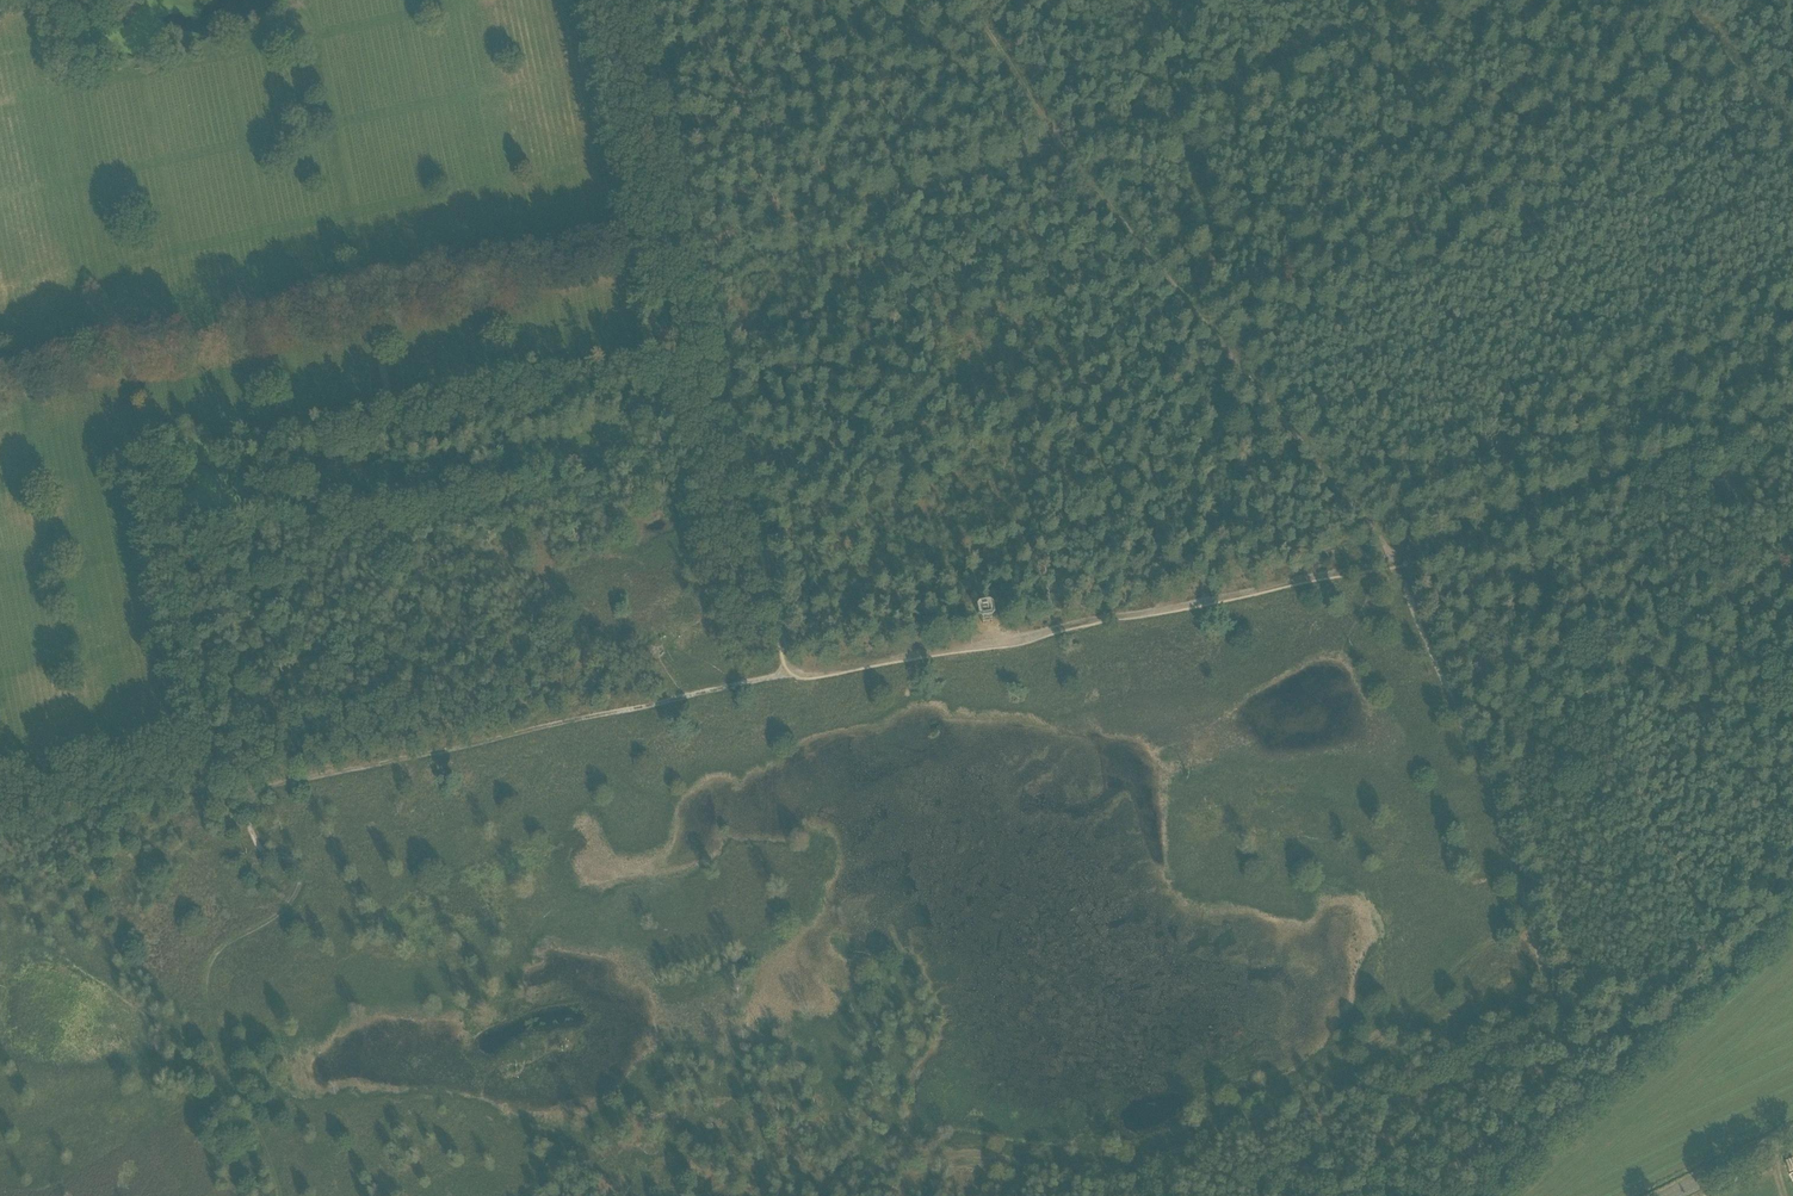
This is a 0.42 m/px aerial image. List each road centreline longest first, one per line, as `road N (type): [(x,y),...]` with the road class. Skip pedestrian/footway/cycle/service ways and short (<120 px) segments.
road 1 (track): [(1532,930),(1467,957),(1378,1036),(1280,1102),(1174,1150),(1141,1161),(914,1164),(706,1195)]
road 2 (track): [(789,674),(1393,561)]
road 3 (track): [(278,1195),(208,1018),(206,979),(228,941),(281,911),(302,886),(298,863),(257,846),(245,807),(254,787)]
road 4 (track): [(254,787),(692,697)]
road 5 (track): [(1393,561),(1792,425)]
road 6 (track): [(1069,153),(1442,0)]
road 7 (track): [(1532,930),(1393,561)]
road 8 (track): [(1069,153),(697,241)]
road 9 (track): [(1792,912),(1608,1082),(1585,1084),(1563,1031)]
road 10 (track): [(1393,561),(1230,351)]
road 11 (track): [(1230,351),(1069,153)]
road 12 (track): [(653,0),(697,241)]
road 13 (track): [(697,241),(746,462)]
road 14 (track): [(1069,153),(971,0)]
road 15 (track): [(1792,144),(1683,0)]
road 16 (track): [(746,462),(774,605)]
road 17 (unclassified): [(1676,1195),(1792,1138)]

